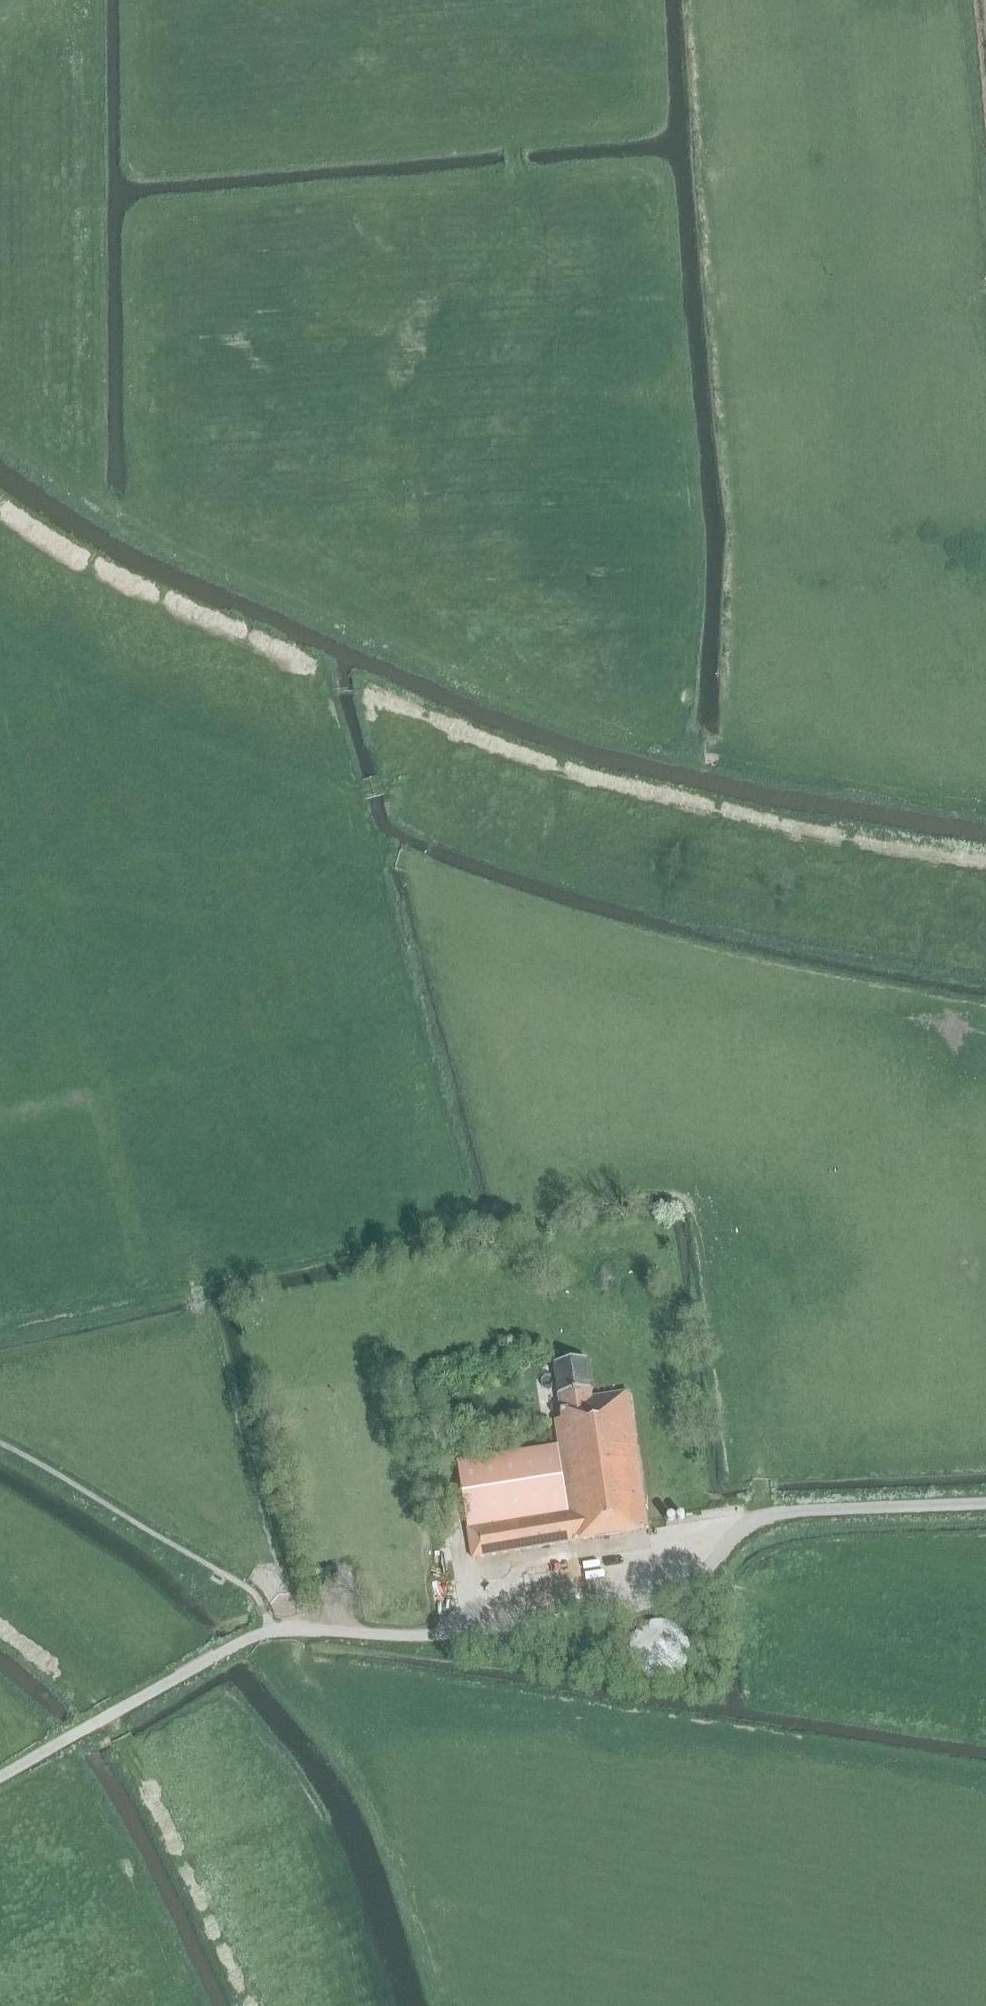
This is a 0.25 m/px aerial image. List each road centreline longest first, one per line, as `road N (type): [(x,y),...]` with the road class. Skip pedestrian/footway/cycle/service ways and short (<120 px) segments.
road 1 (unclassified): [(0,1778),(268,1629),(380,1635),(516,1623),(668,1591),(715,1559),(746,1525),(781,1512),(985,1503)]

